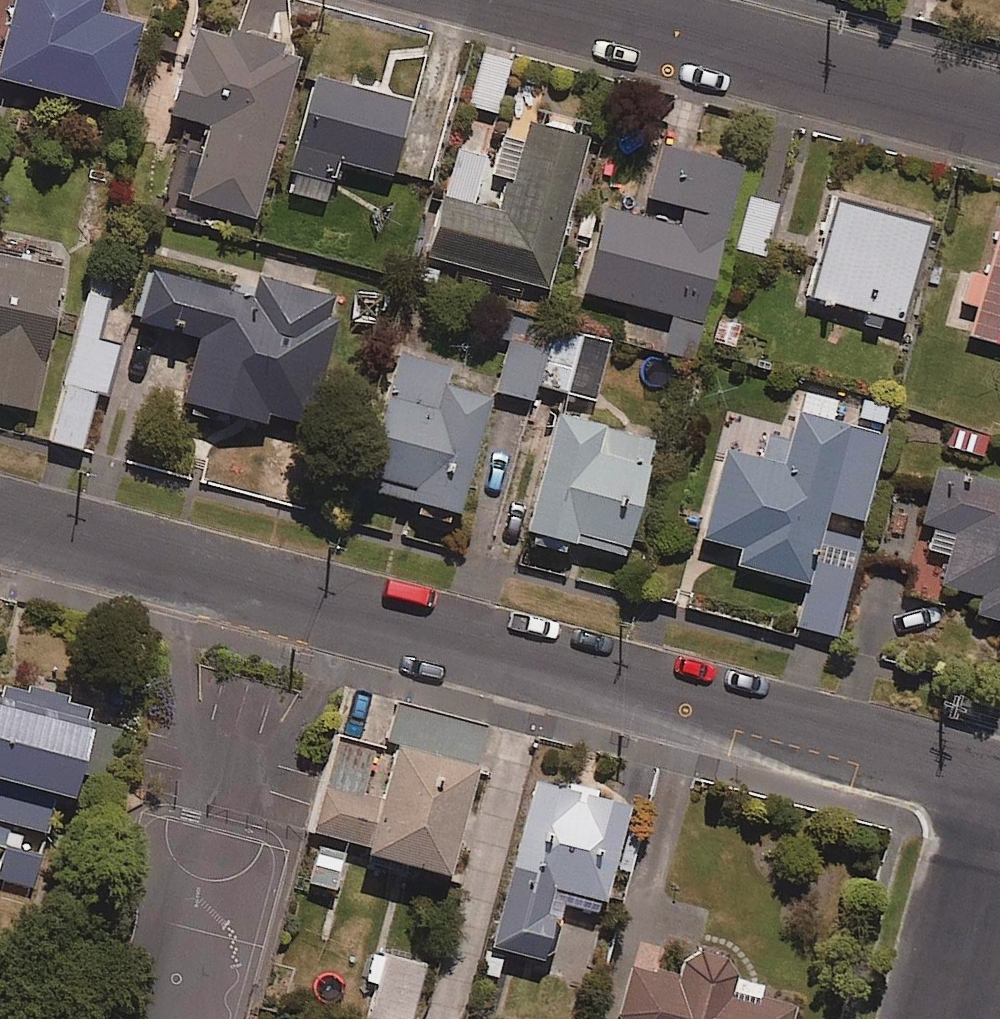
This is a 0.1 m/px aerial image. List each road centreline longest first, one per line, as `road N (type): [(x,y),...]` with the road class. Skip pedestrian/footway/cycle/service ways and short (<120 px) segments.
road 1 (residential): [(999,792),(0,525)]
road 2 (residential): [(558,0),(999,116)]
road 3 (residential): [(953,1018),(999,847)]

